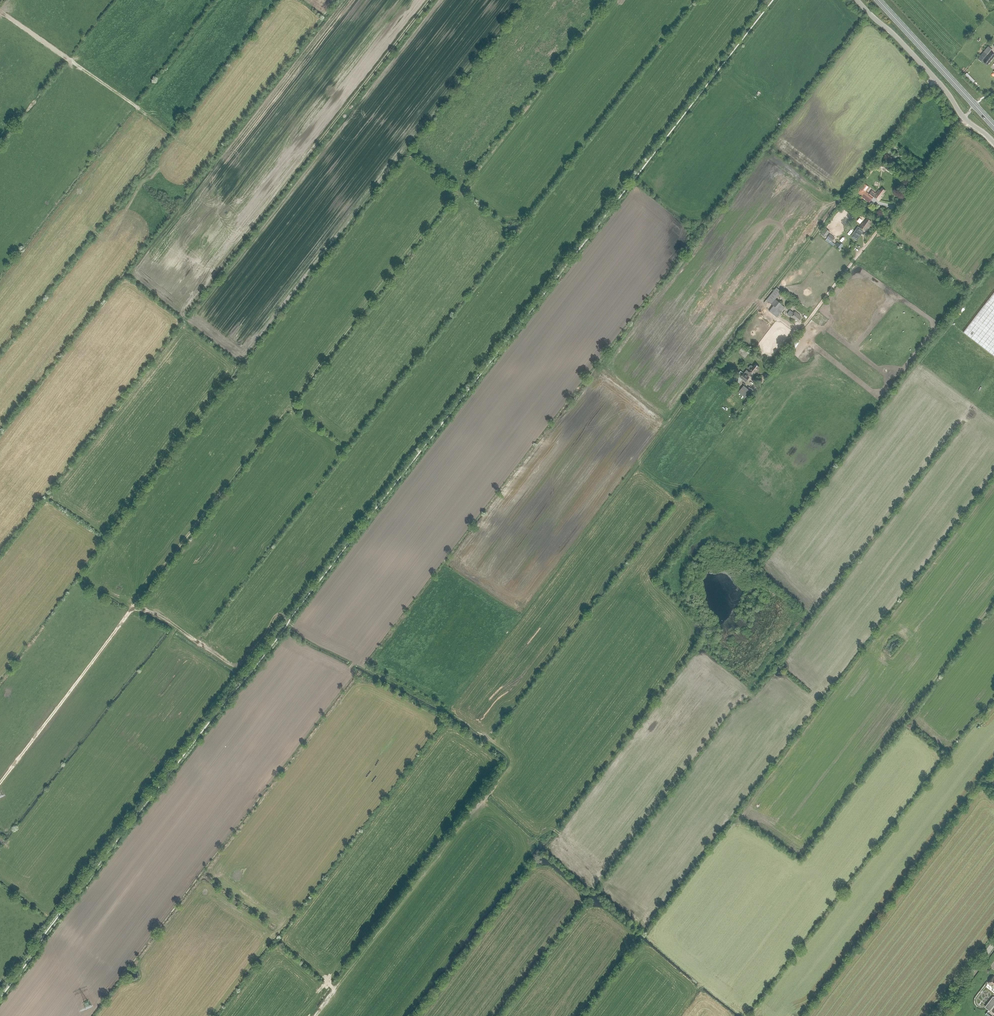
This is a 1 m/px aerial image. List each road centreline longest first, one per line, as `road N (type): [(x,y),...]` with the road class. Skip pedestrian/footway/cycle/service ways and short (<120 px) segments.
road 1 (unclassified): [(758,389),(964,118)]
road 2 (primary): [(993,126),(878,0)]
road 3 (unclassified): [(964,118),(857,0)]

